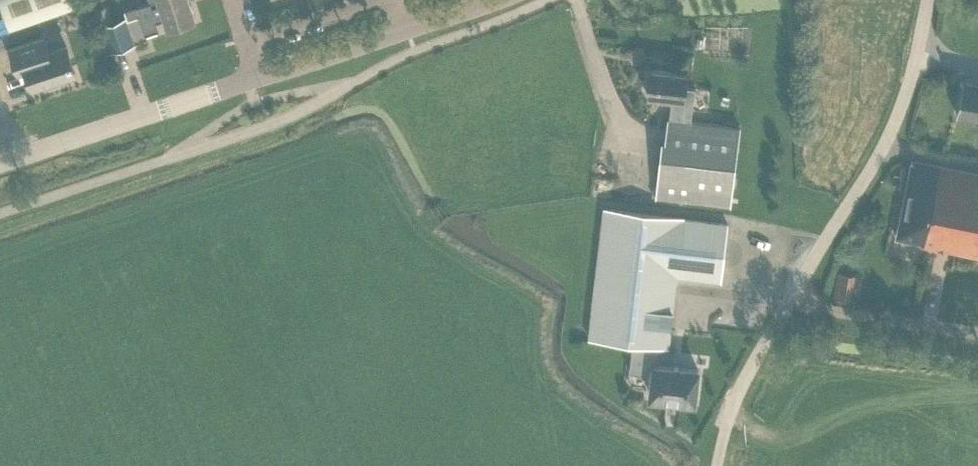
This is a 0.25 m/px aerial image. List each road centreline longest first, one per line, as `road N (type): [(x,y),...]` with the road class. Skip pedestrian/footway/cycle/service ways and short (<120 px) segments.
road 1 (unclassified): [(717,465),(749,372),(895,126),(928,0)]
road 2 (tertiary): [(0,164),(255,79)]
road 3 (tertiary): [(255,79),(501,0)]

